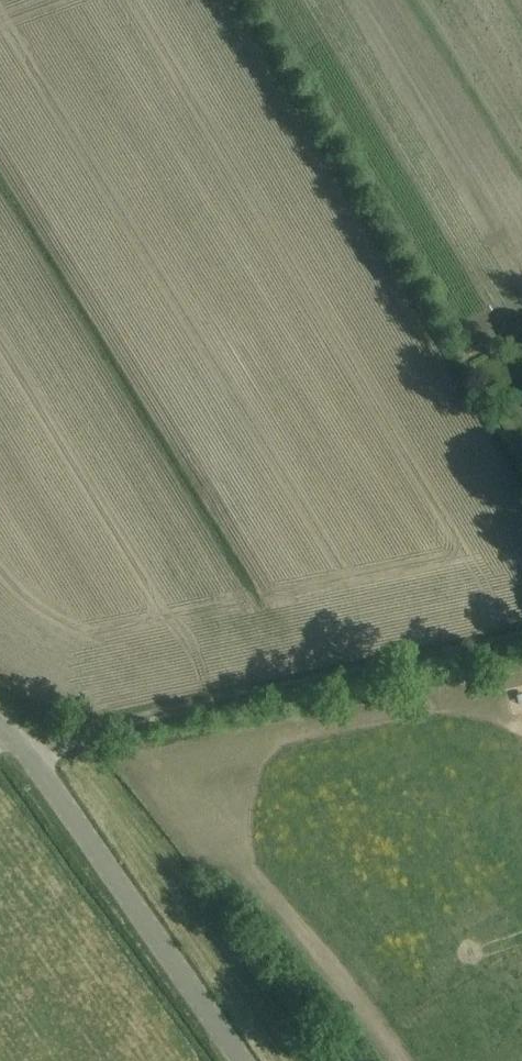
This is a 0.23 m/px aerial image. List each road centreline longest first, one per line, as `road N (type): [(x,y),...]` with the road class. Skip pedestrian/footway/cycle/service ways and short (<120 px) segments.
road 1 (unclassified): [(246,1060),(70,804),(0,722)]

